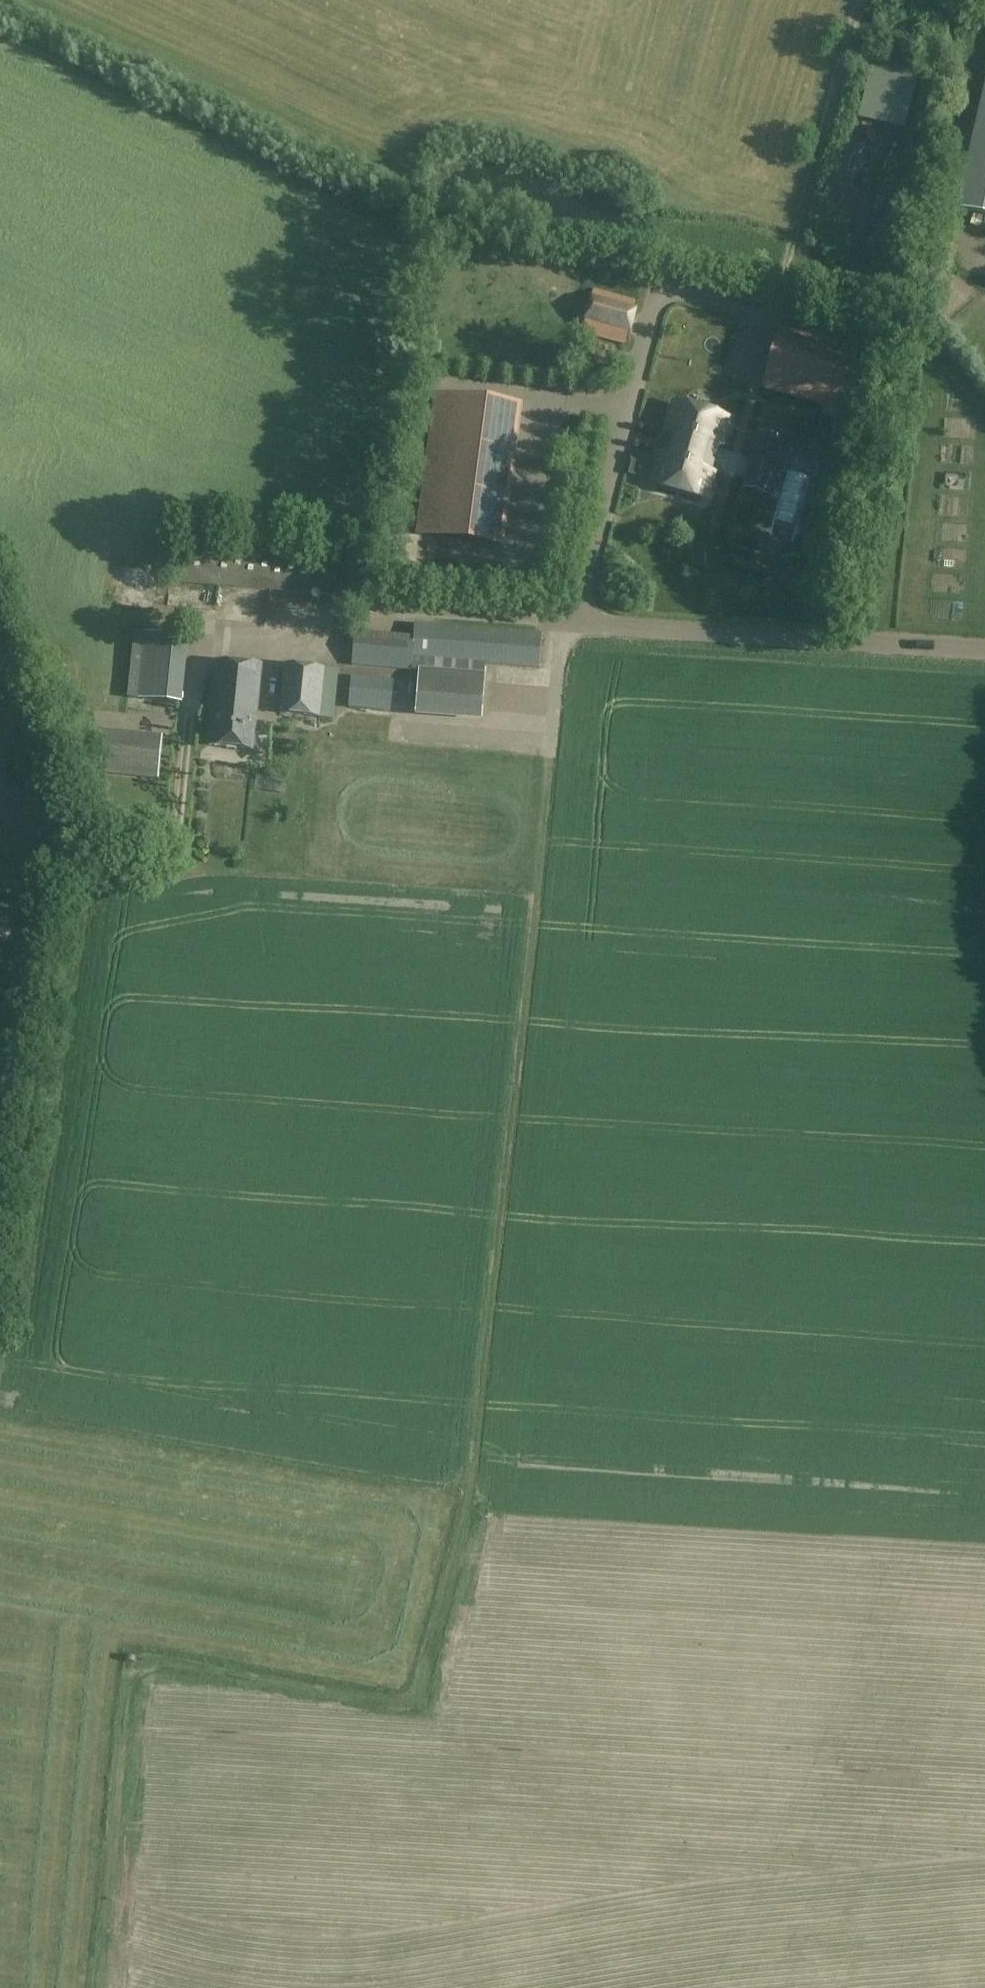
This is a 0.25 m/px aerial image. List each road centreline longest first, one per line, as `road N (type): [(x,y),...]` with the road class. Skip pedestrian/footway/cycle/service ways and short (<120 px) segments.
road 1 (residential): [(561,620),(984,648)]
road 2 (residential): [(561,620),(334,611),(189,651)]
road 3 (track): [(0,884),(168,854),(189,651)]
road 4 (track): [(905,301),(984,399)]

